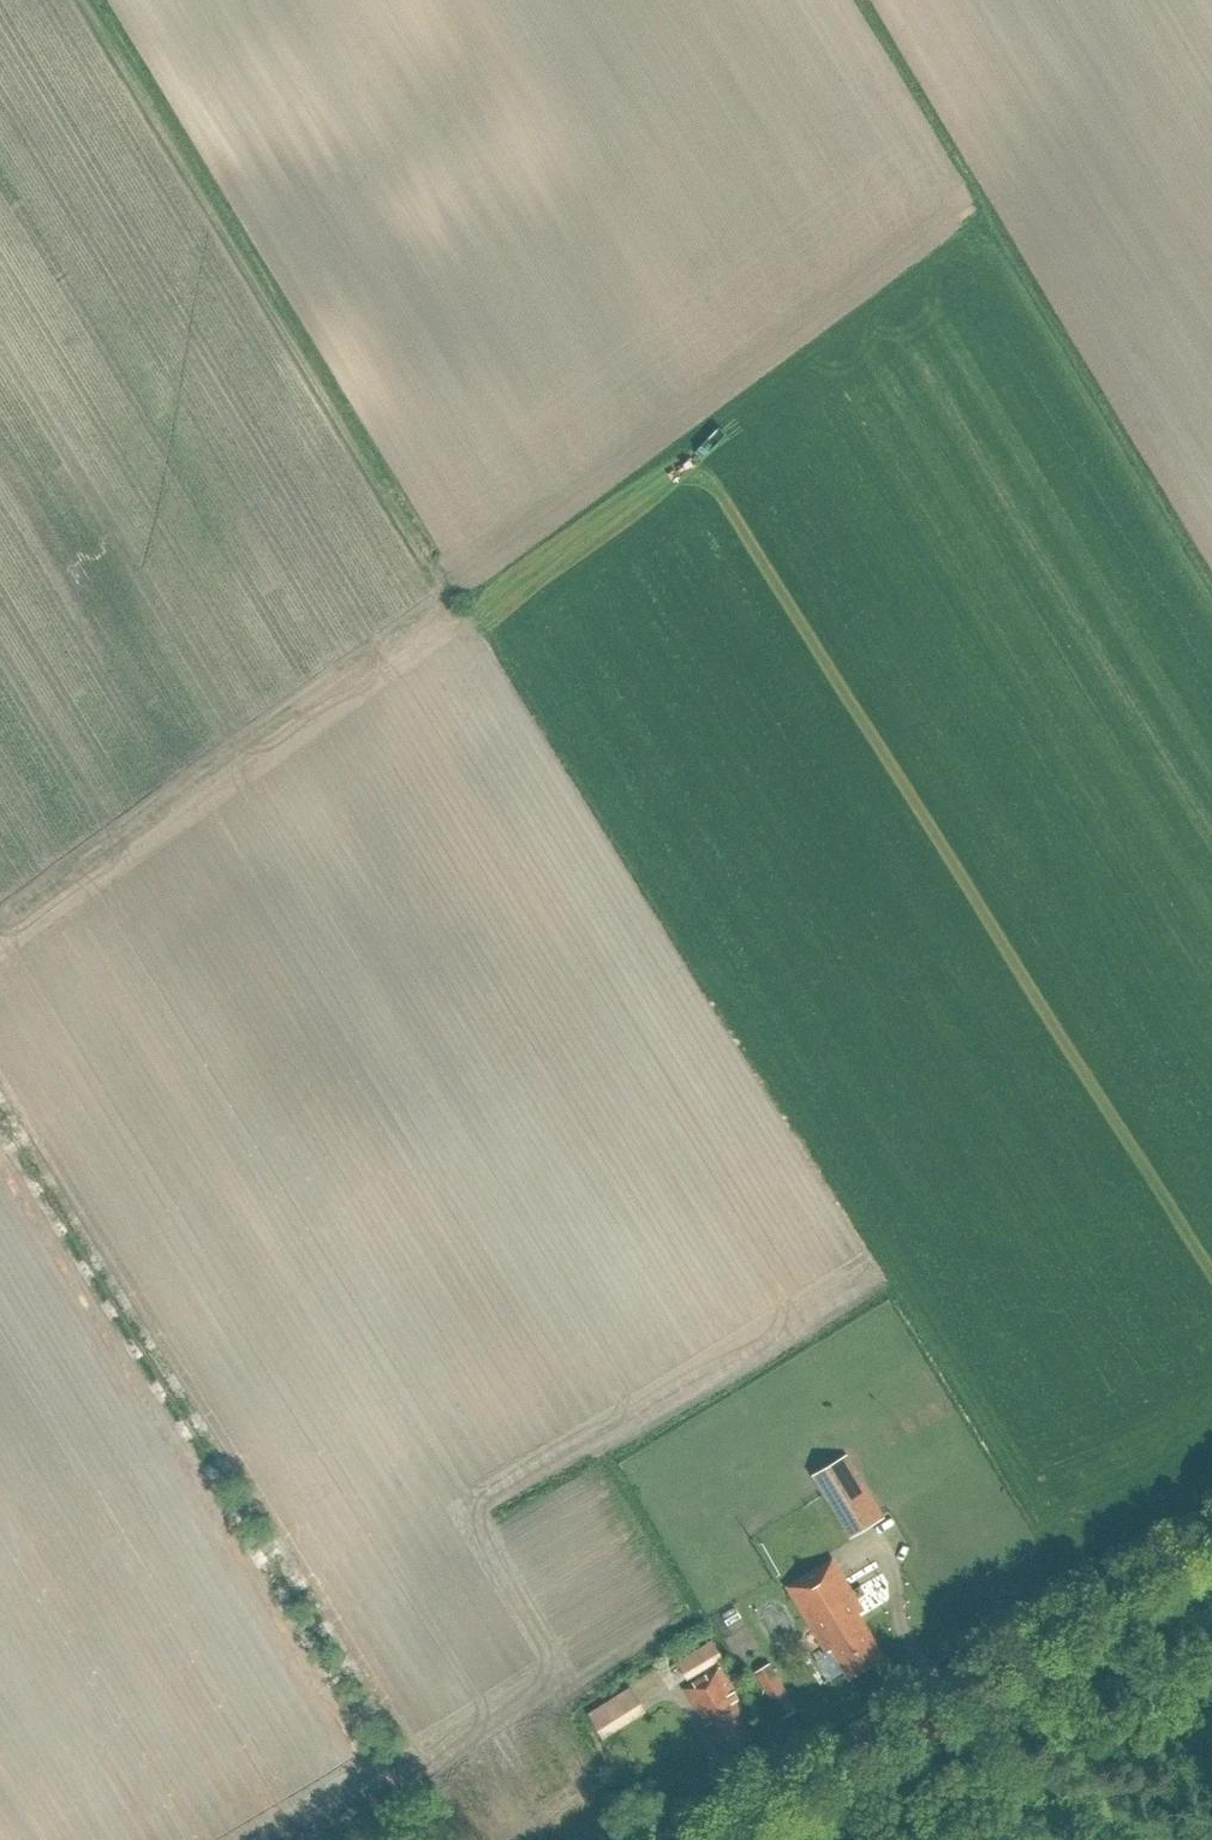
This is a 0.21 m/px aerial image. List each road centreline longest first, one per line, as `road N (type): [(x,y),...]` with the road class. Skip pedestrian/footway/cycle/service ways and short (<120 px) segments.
road 1 (tertiary): [(711,1839),(1211,1534)]

